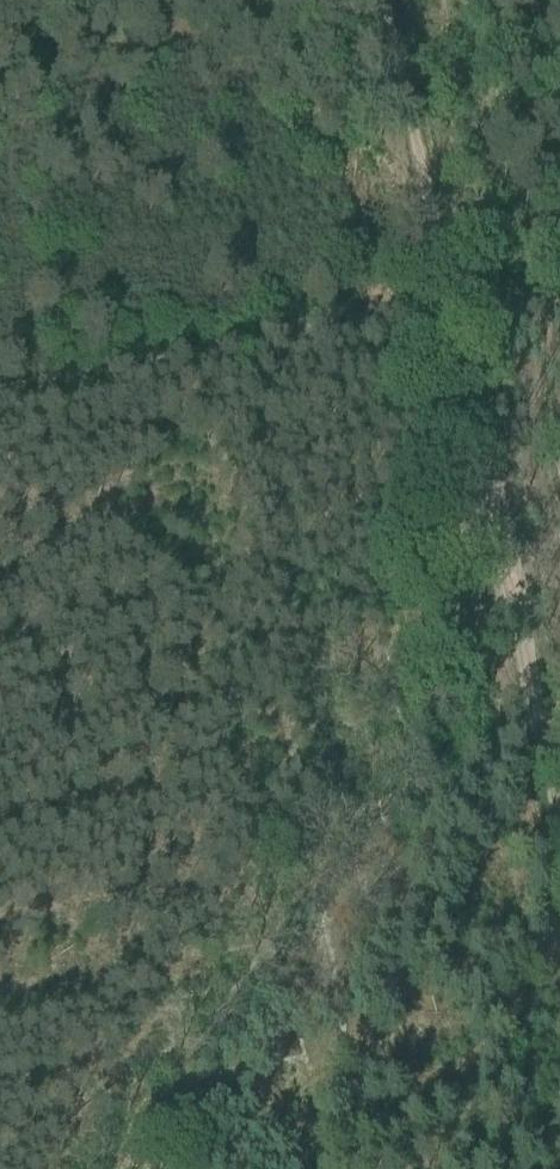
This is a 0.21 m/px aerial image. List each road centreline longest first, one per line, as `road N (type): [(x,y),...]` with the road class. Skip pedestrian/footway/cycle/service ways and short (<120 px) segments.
road 1 (track): [(446,302),(0,399)]
road 2 (track): [(542,740),(446,302)]
road 3 (track): [(446,302),(381,0)]

